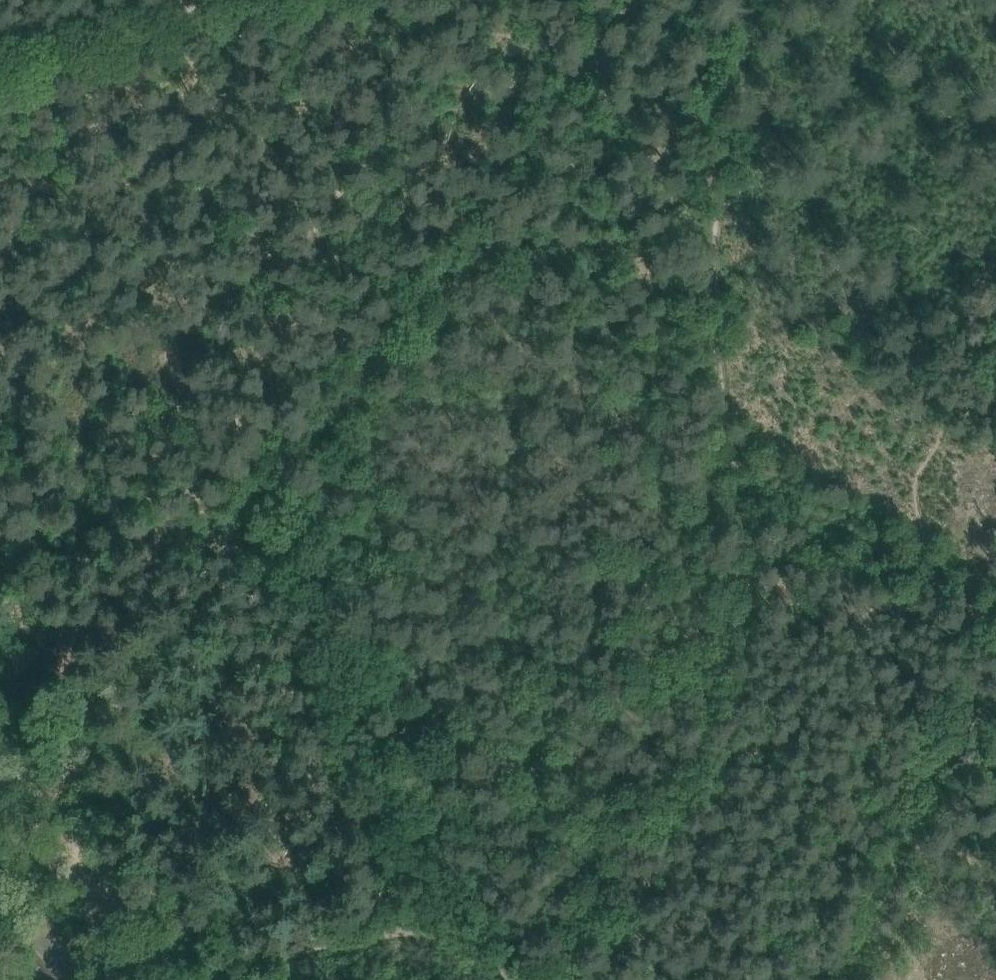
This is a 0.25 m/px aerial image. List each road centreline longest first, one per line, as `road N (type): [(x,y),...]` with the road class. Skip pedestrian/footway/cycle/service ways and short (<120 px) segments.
road 1 (track): [(527,979),(471,944),(404,930),(289,949),(189,979)]
road 2 (unclassified): [(144,979),(0,812)]
road 3 (track): [(625,941),(685,846),(707,787)]

